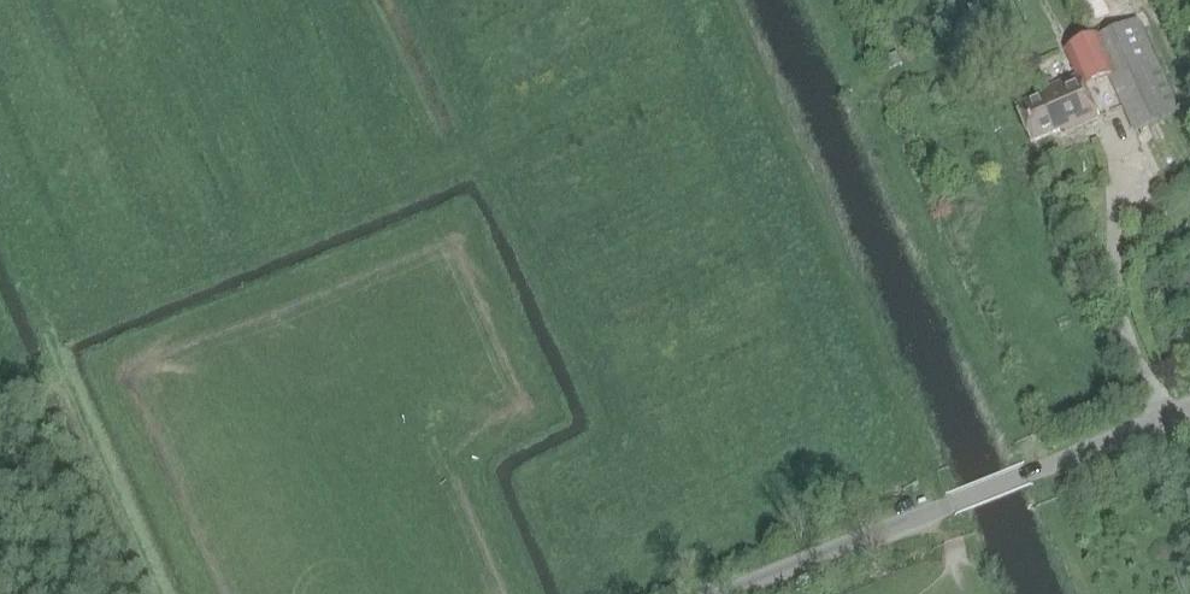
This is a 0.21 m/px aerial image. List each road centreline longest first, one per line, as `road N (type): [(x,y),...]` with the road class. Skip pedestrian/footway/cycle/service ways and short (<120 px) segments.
road 1 (unclassified): [(728,593),(1189,408)]

